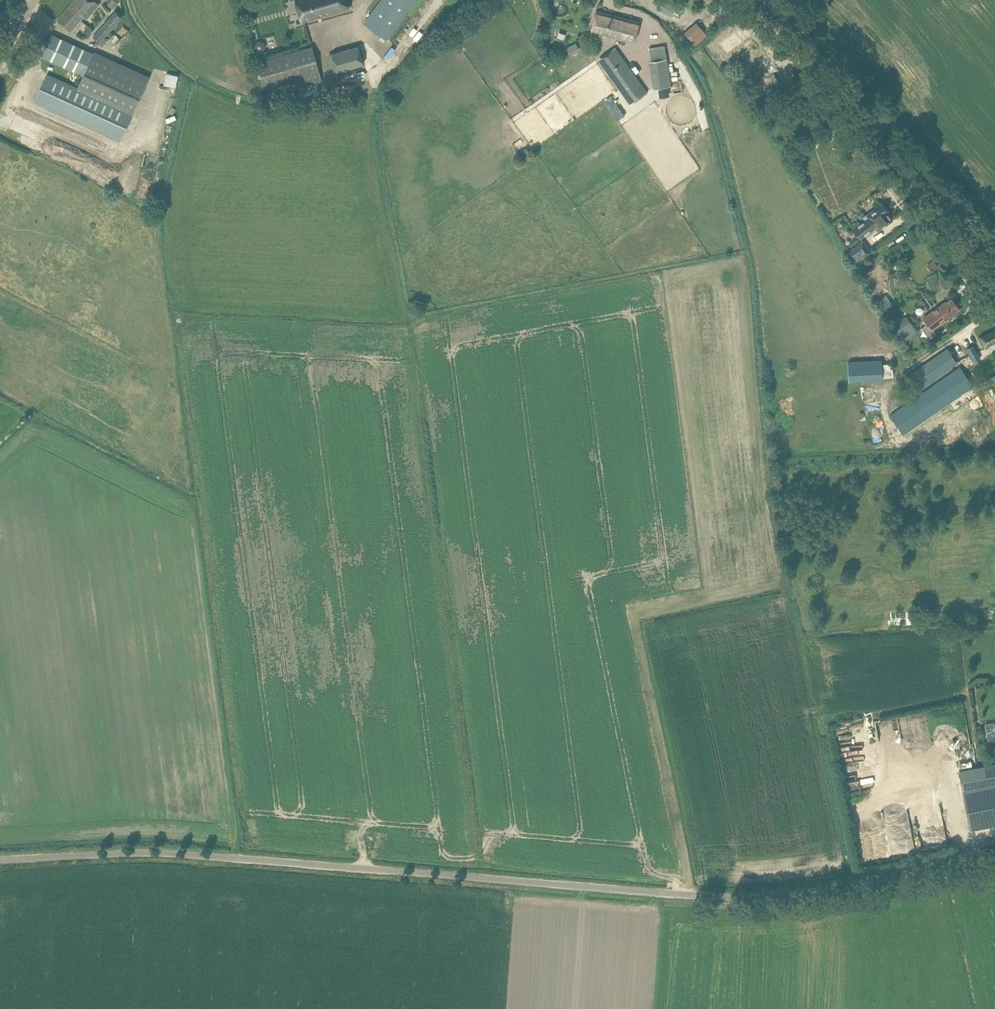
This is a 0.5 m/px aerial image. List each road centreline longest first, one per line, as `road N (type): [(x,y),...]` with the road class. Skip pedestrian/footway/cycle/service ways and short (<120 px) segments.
road 1 (unclassified): [(994,854),(745,896),(192,854),(0,860)]
road 2 (unclassified): [(994,289),(767,0)]

